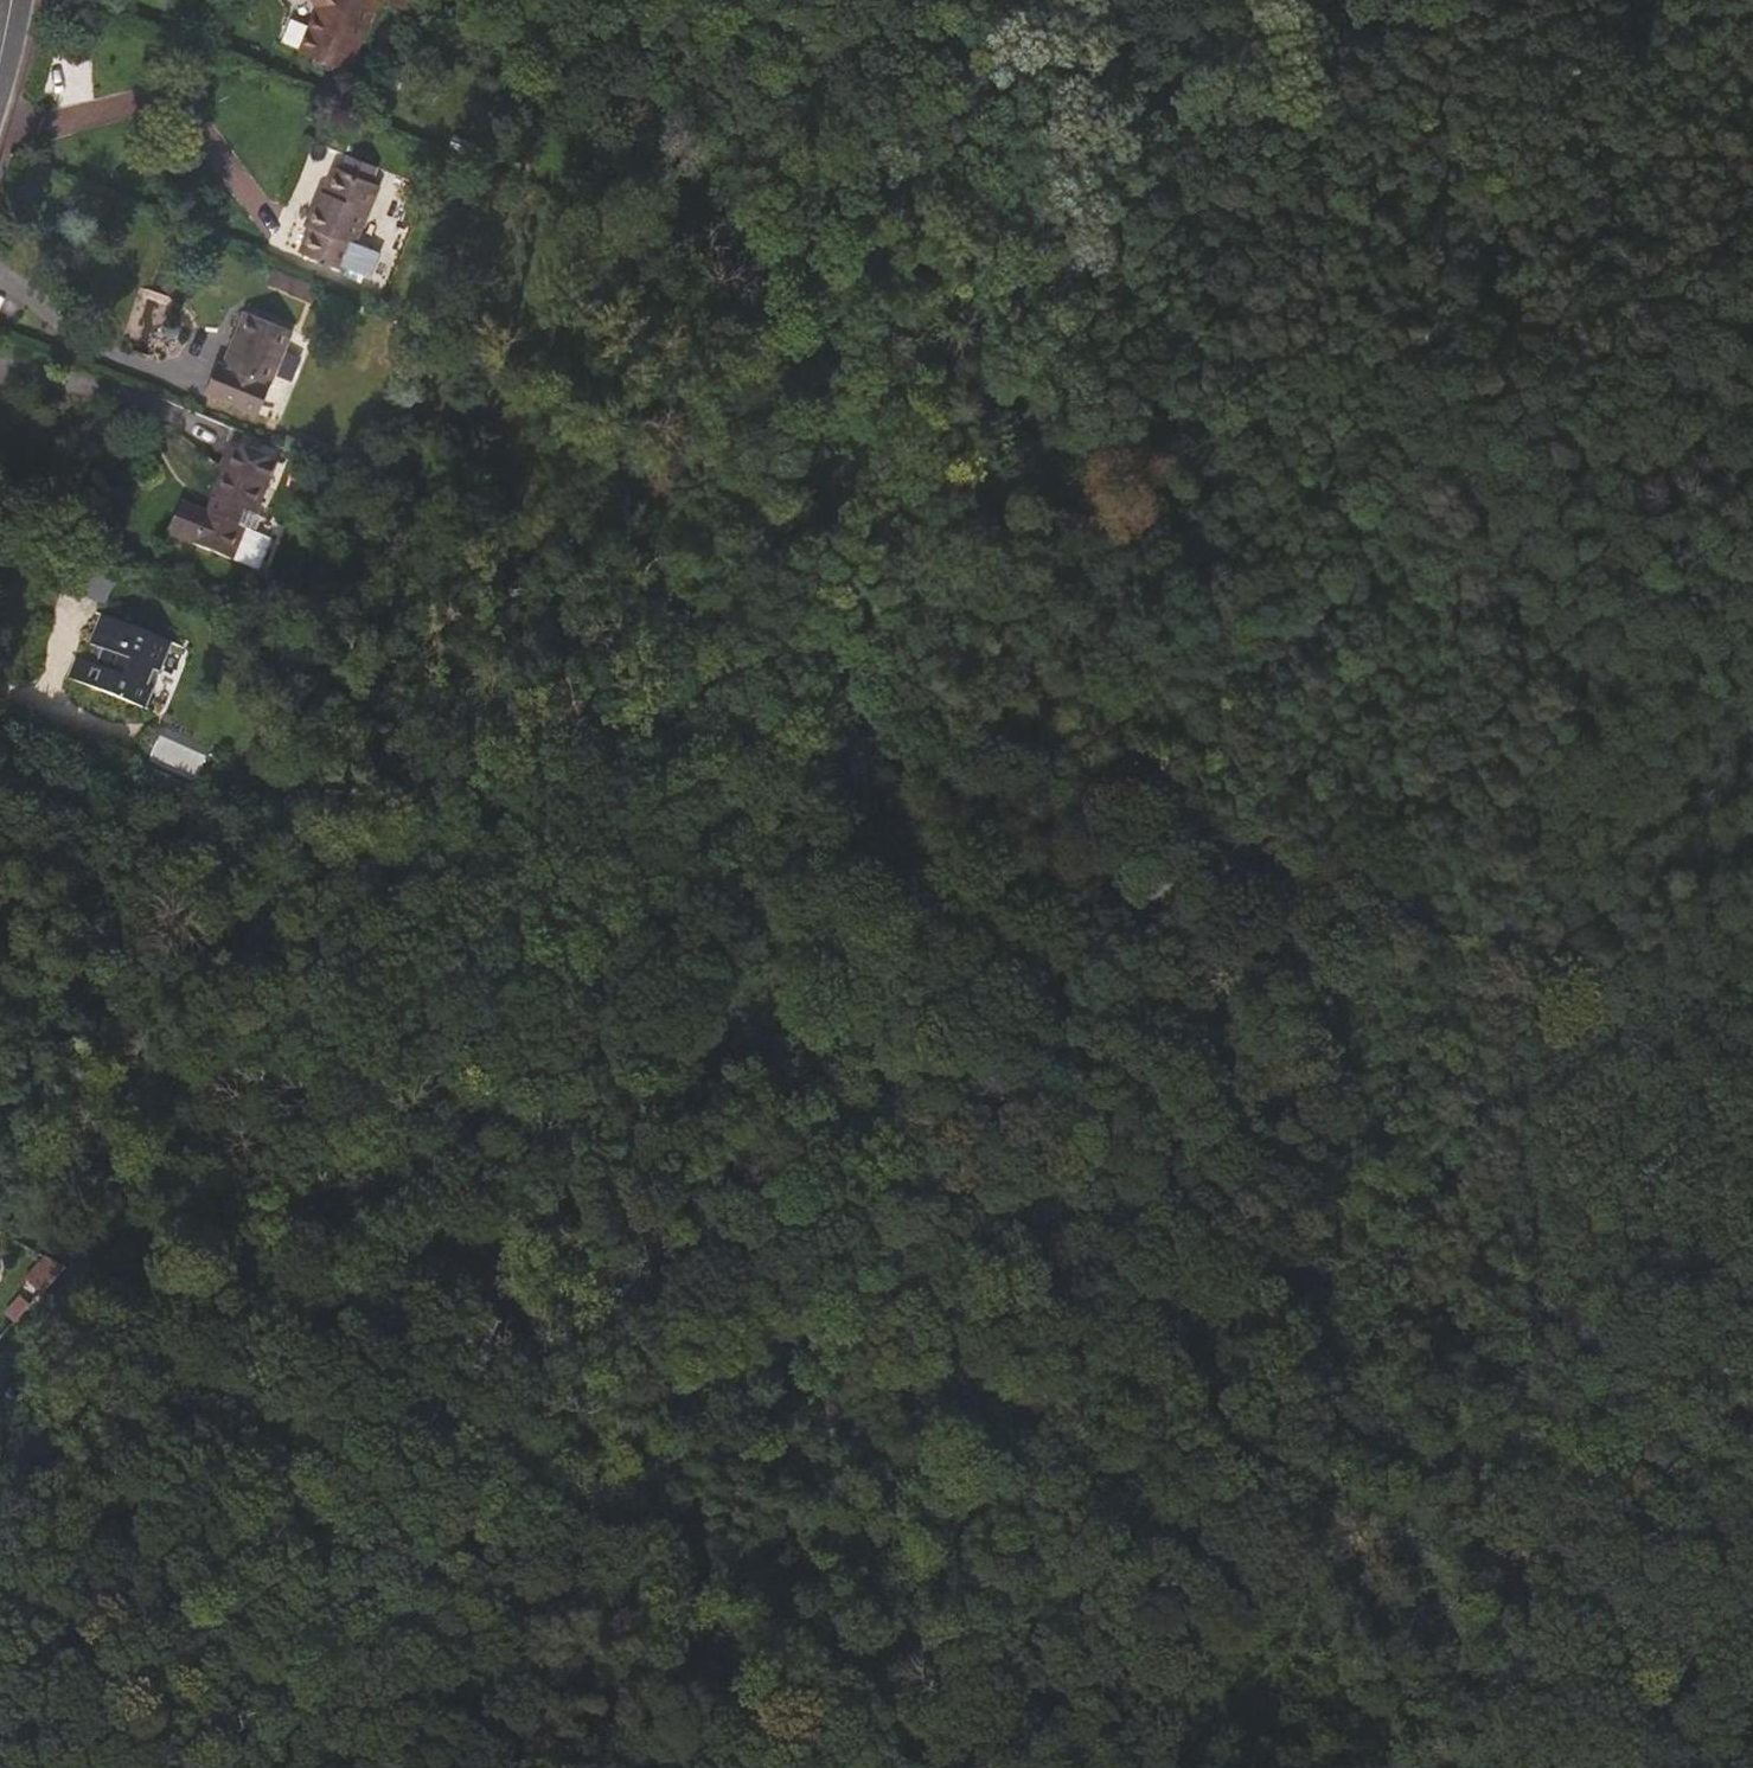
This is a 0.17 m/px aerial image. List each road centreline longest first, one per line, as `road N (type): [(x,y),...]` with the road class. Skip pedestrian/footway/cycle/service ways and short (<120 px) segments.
road 1 (track): [(781,1767),(958,1562),(990,1484),(989,1378),(852,886)]

